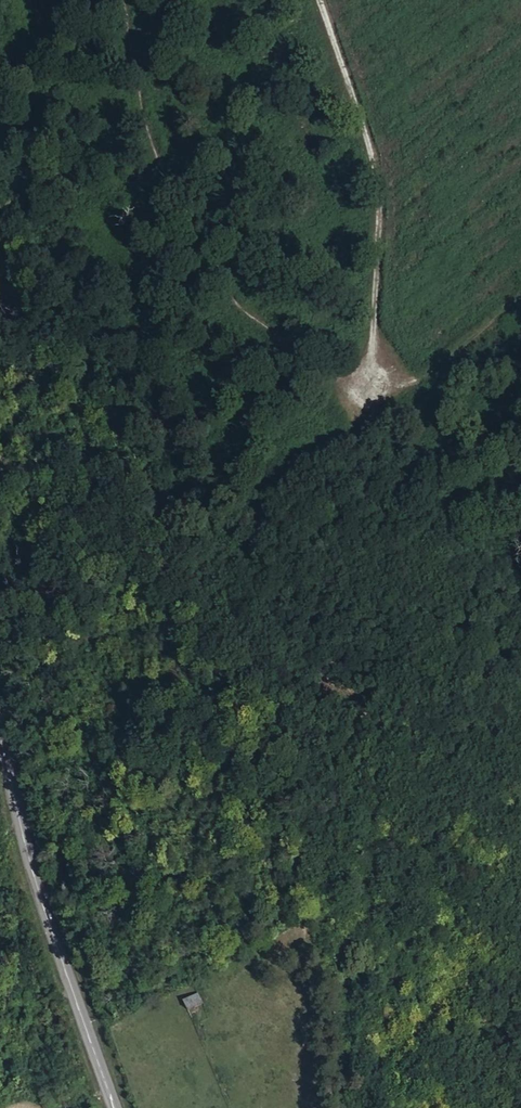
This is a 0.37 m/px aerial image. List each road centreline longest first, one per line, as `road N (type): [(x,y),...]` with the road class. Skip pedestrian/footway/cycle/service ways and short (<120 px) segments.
road 1 (track): [(355,1107),(342,1011),(429,633),(382,413)]
road 2 (track): [(382,413),(371,326),(383,191),(323,0)]
road 3 (tertiary): [(114,1107),(32,879),(0,756)]

